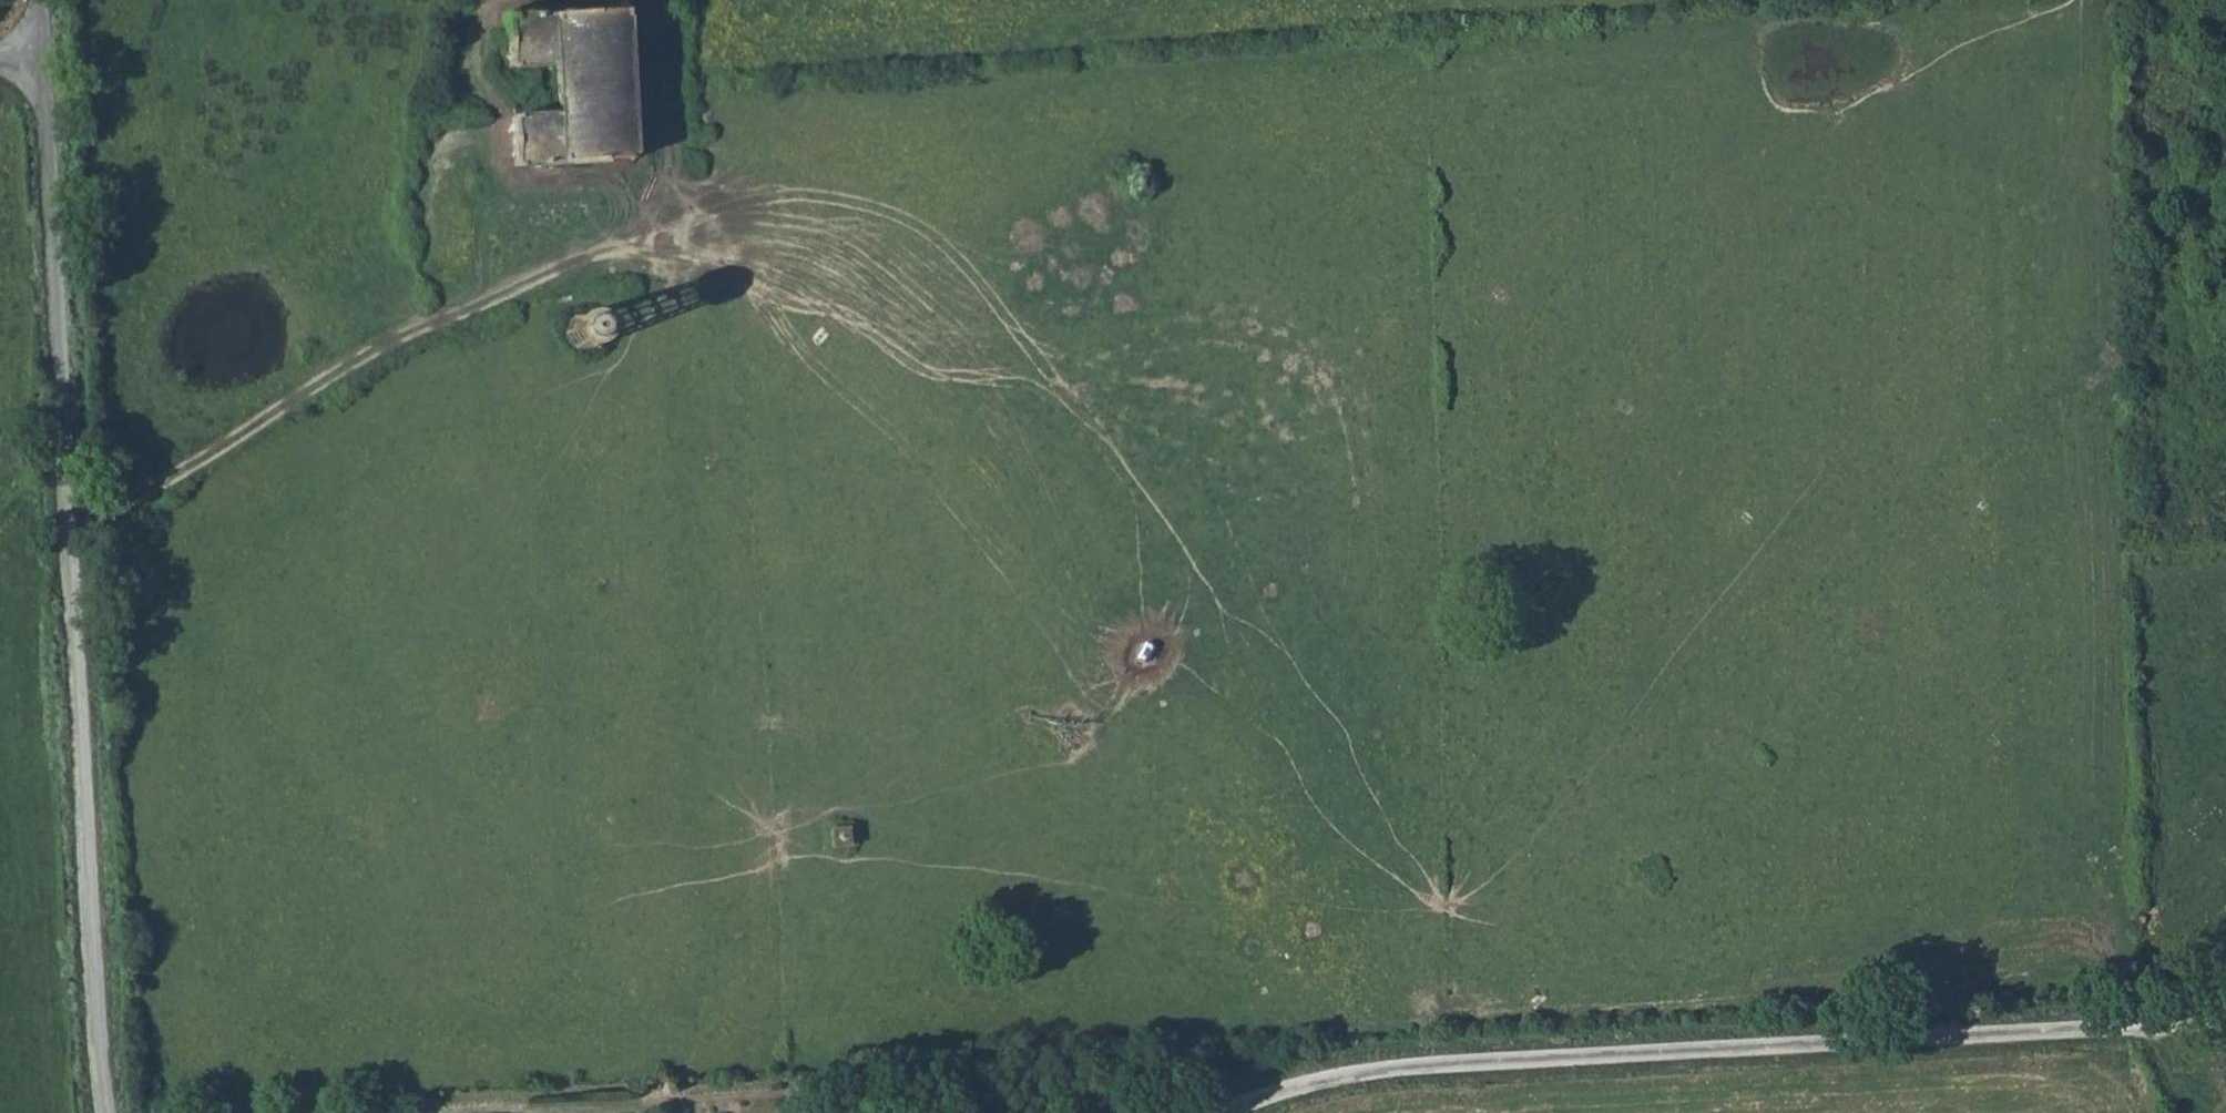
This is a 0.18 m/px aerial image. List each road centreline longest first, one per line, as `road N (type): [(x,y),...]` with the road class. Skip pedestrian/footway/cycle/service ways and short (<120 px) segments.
road 1 (unclassified): [(108,1112),(39,0)]
road 2 (unclassified): [(1222,1112),(1309,1082),(1426,1064),(2225,1020)]
road 3 (track): [(68,515),(144,496),(383,346),(633,226),(666,179),(661,0)]

